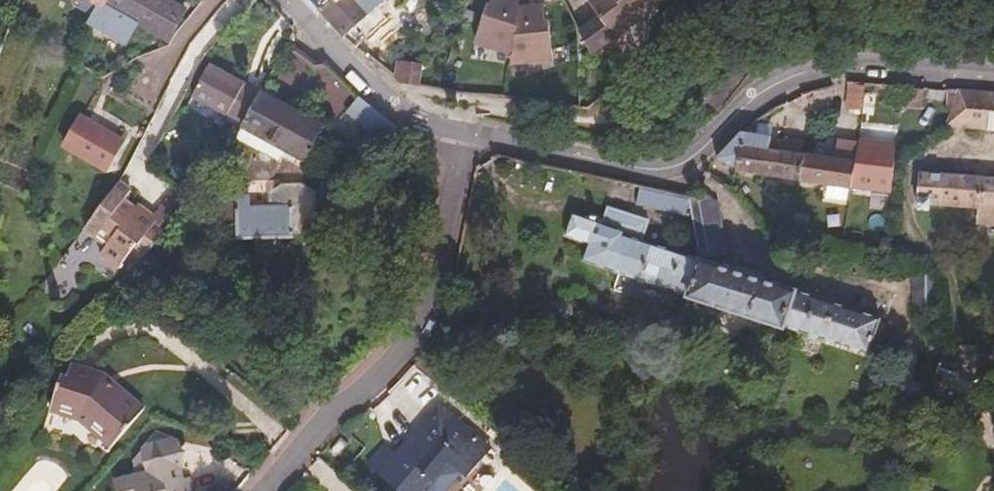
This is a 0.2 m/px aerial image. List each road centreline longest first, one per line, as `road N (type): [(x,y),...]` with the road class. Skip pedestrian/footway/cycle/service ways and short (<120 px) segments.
road 1 (residential): [(465,136),(658,178),(686,170),(735,114),(783,80),(855,68),(993,76)]
road 2 (residential): [(465,136),(445,276),(417,350),(280,473),(276,490)]
road 3 (residential): [(289,0),(391,104),(465,136)]

